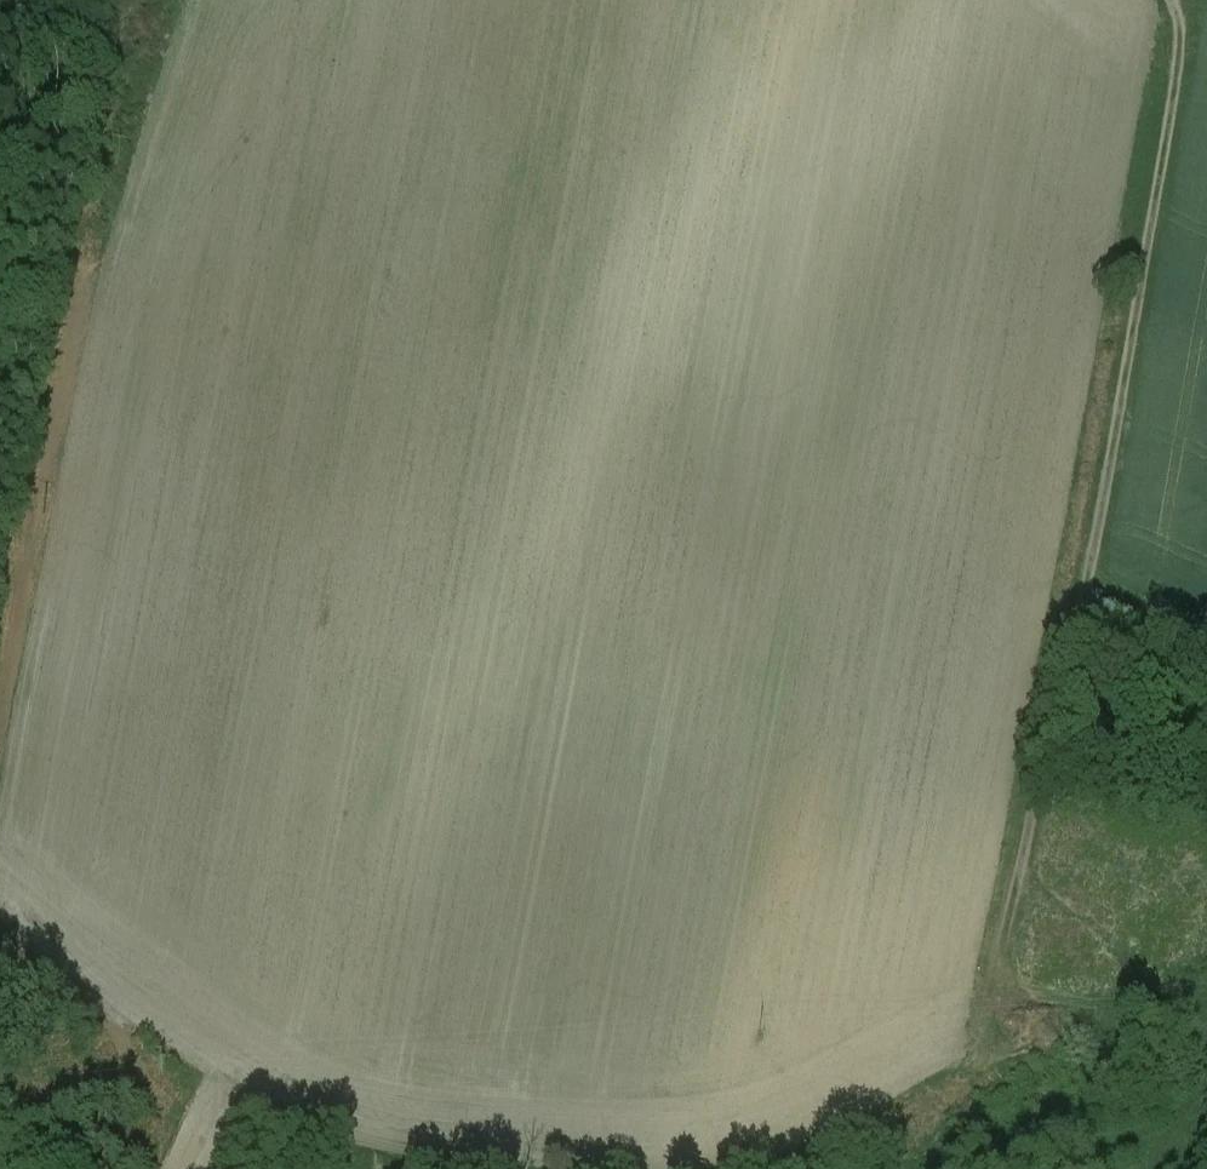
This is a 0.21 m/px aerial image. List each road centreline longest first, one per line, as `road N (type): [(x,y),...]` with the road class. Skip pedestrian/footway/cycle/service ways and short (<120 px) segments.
road 1 (track): [(1172,0),(1180,12),(1178,41),(1013,1009),(994,1044),(882,1123),(752,1168)]

